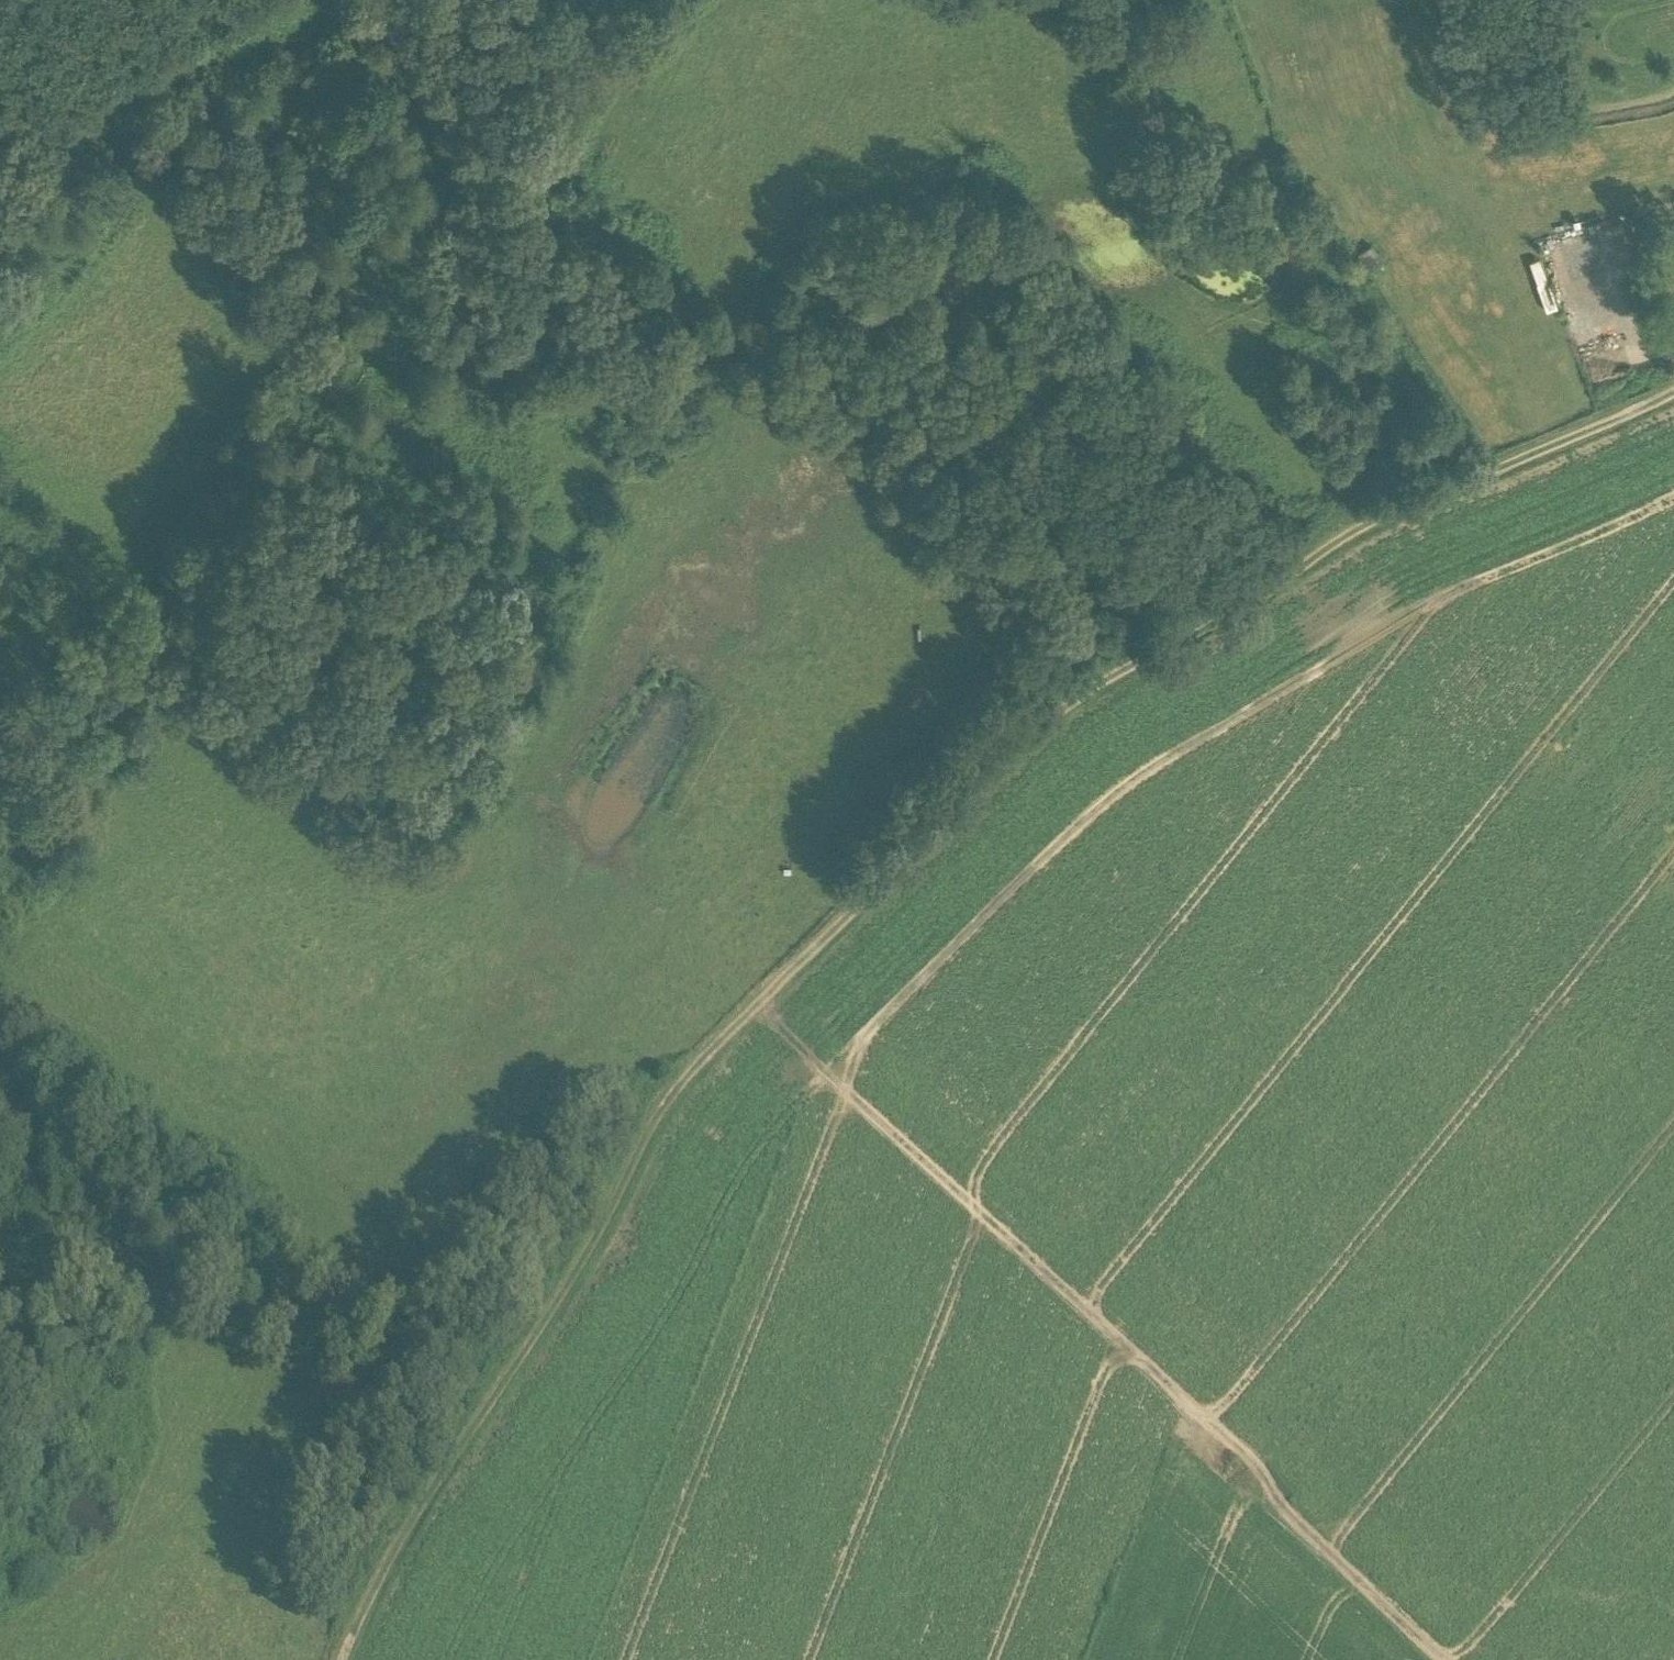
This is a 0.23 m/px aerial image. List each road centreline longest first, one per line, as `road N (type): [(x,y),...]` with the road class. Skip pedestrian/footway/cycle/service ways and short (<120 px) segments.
road 1 (track): [(340,1659),(407,1528),(588,1251),(629,1149),(658,1105),(1027,738),(1098,685),(1246,605),(1347,536),(1673,390)]
road 2 (track): [(286,0),(0,158)]
road 3 (track): [(1449,1659),(1272,1497),(1230,1494)]

